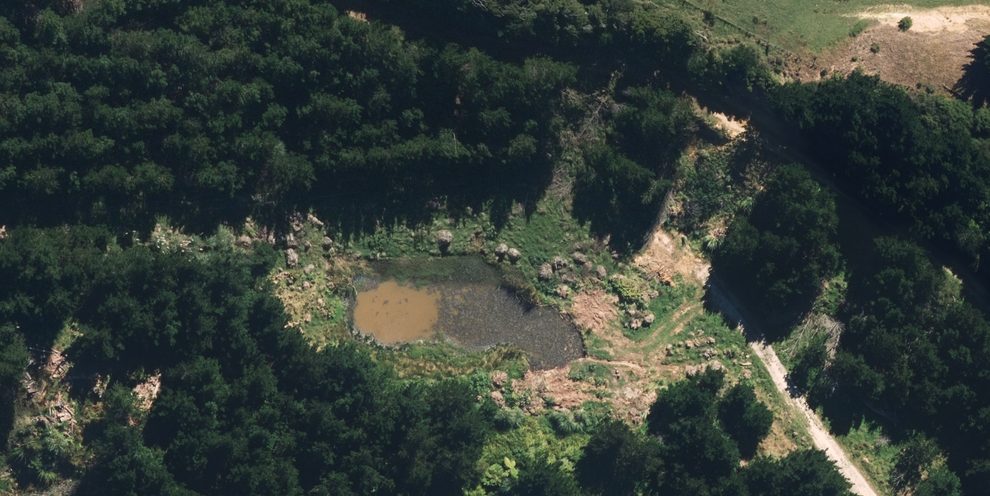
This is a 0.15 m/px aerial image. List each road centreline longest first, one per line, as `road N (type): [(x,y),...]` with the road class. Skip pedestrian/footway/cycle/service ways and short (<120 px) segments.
road 1 (track): [(0,201),(484,209),(729,295),(871,495)]
road 2 (track): [(989,316),(655,93),(454,49),(373,0)]

